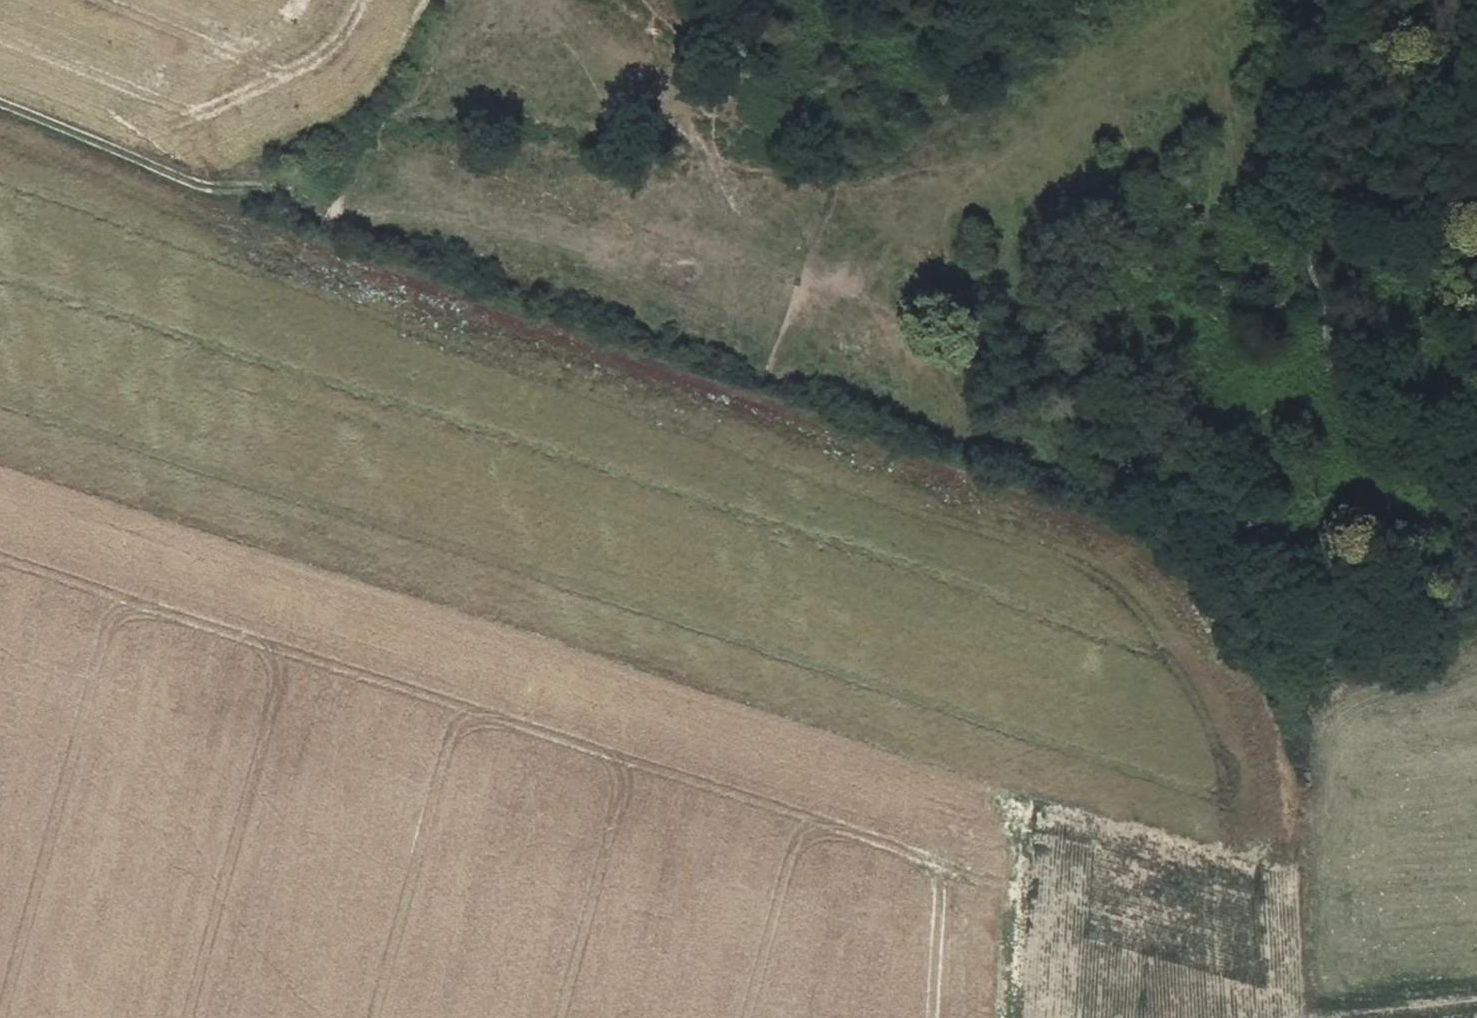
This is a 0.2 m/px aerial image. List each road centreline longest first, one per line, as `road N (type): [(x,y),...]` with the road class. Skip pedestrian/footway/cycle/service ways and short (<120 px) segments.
road 1 (track): [(1476,501),(1462,496),(1394,426),(1324,279),(1294,138),(1306,0)]
road 2 (track): [(0,108),(227,188)]

